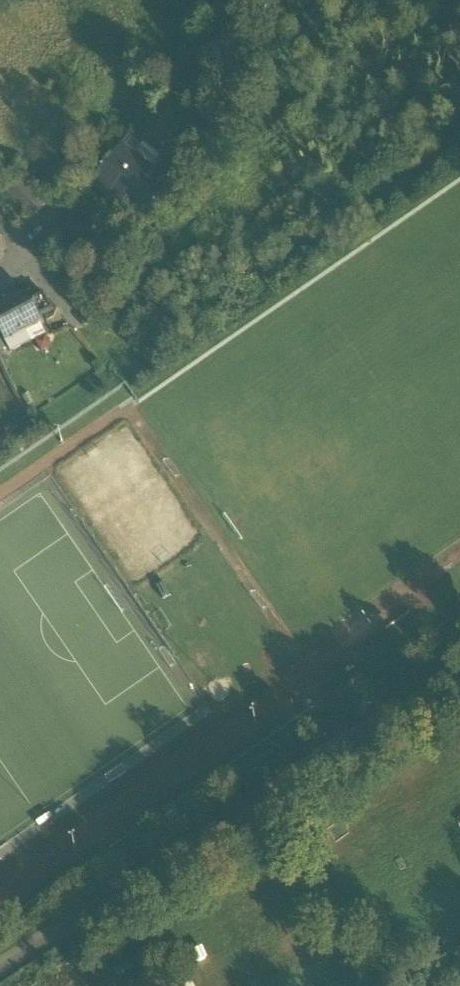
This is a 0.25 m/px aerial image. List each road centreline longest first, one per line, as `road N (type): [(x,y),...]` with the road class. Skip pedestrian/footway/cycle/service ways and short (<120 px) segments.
road 1 (residential): [(0,971),(430,691),(459,686)]

